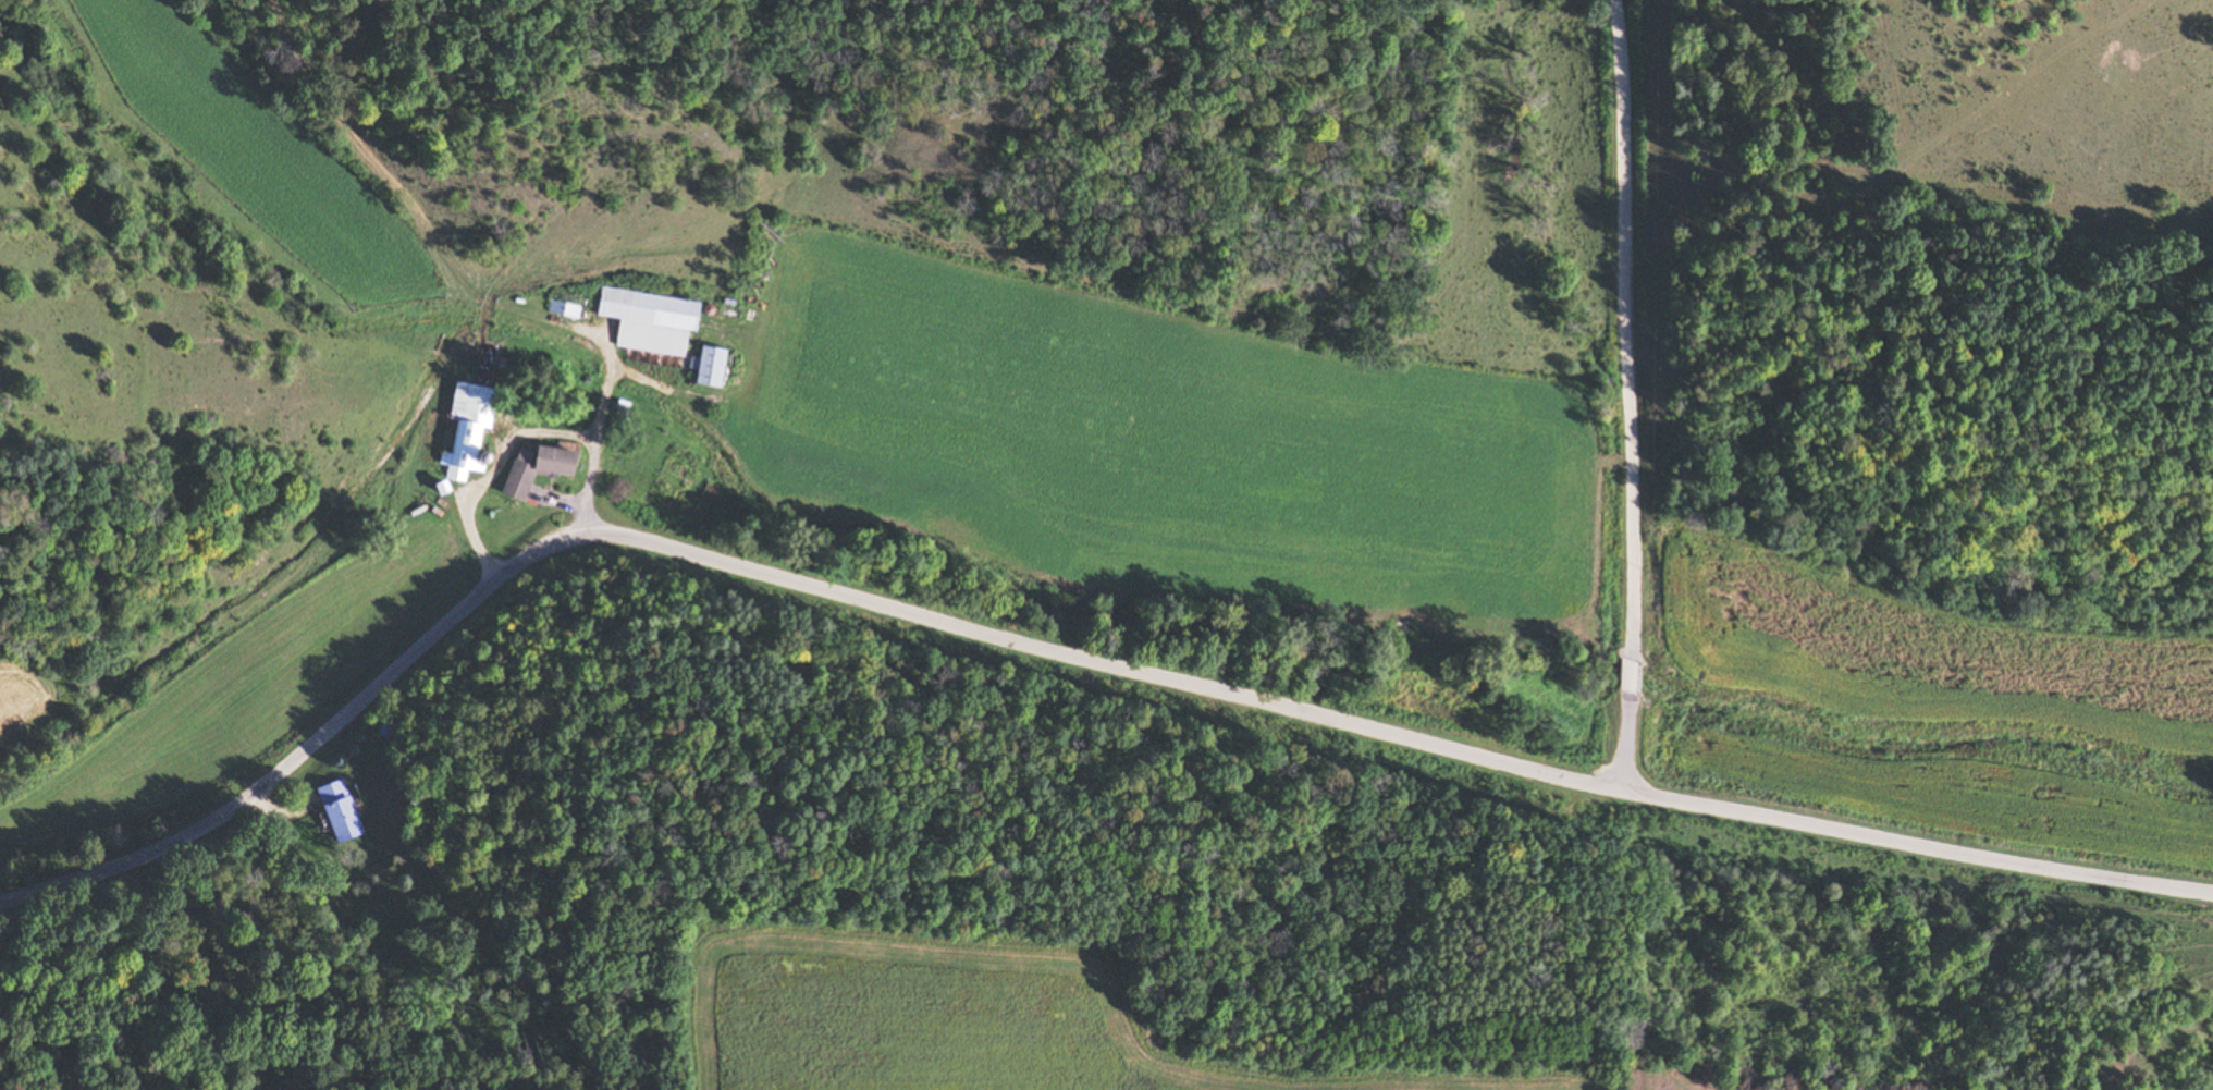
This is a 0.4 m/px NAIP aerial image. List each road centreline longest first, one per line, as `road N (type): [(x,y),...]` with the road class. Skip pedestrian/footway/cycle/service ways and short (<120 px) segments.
road 1 (residential): [(0,897),(107,861),(251,789),(532,549),(590,532),(652,539),(1623,789),(1865,838),(2212,893)]
road 2 (residential): [(1623,789),(1628,629),(1616,0)]

